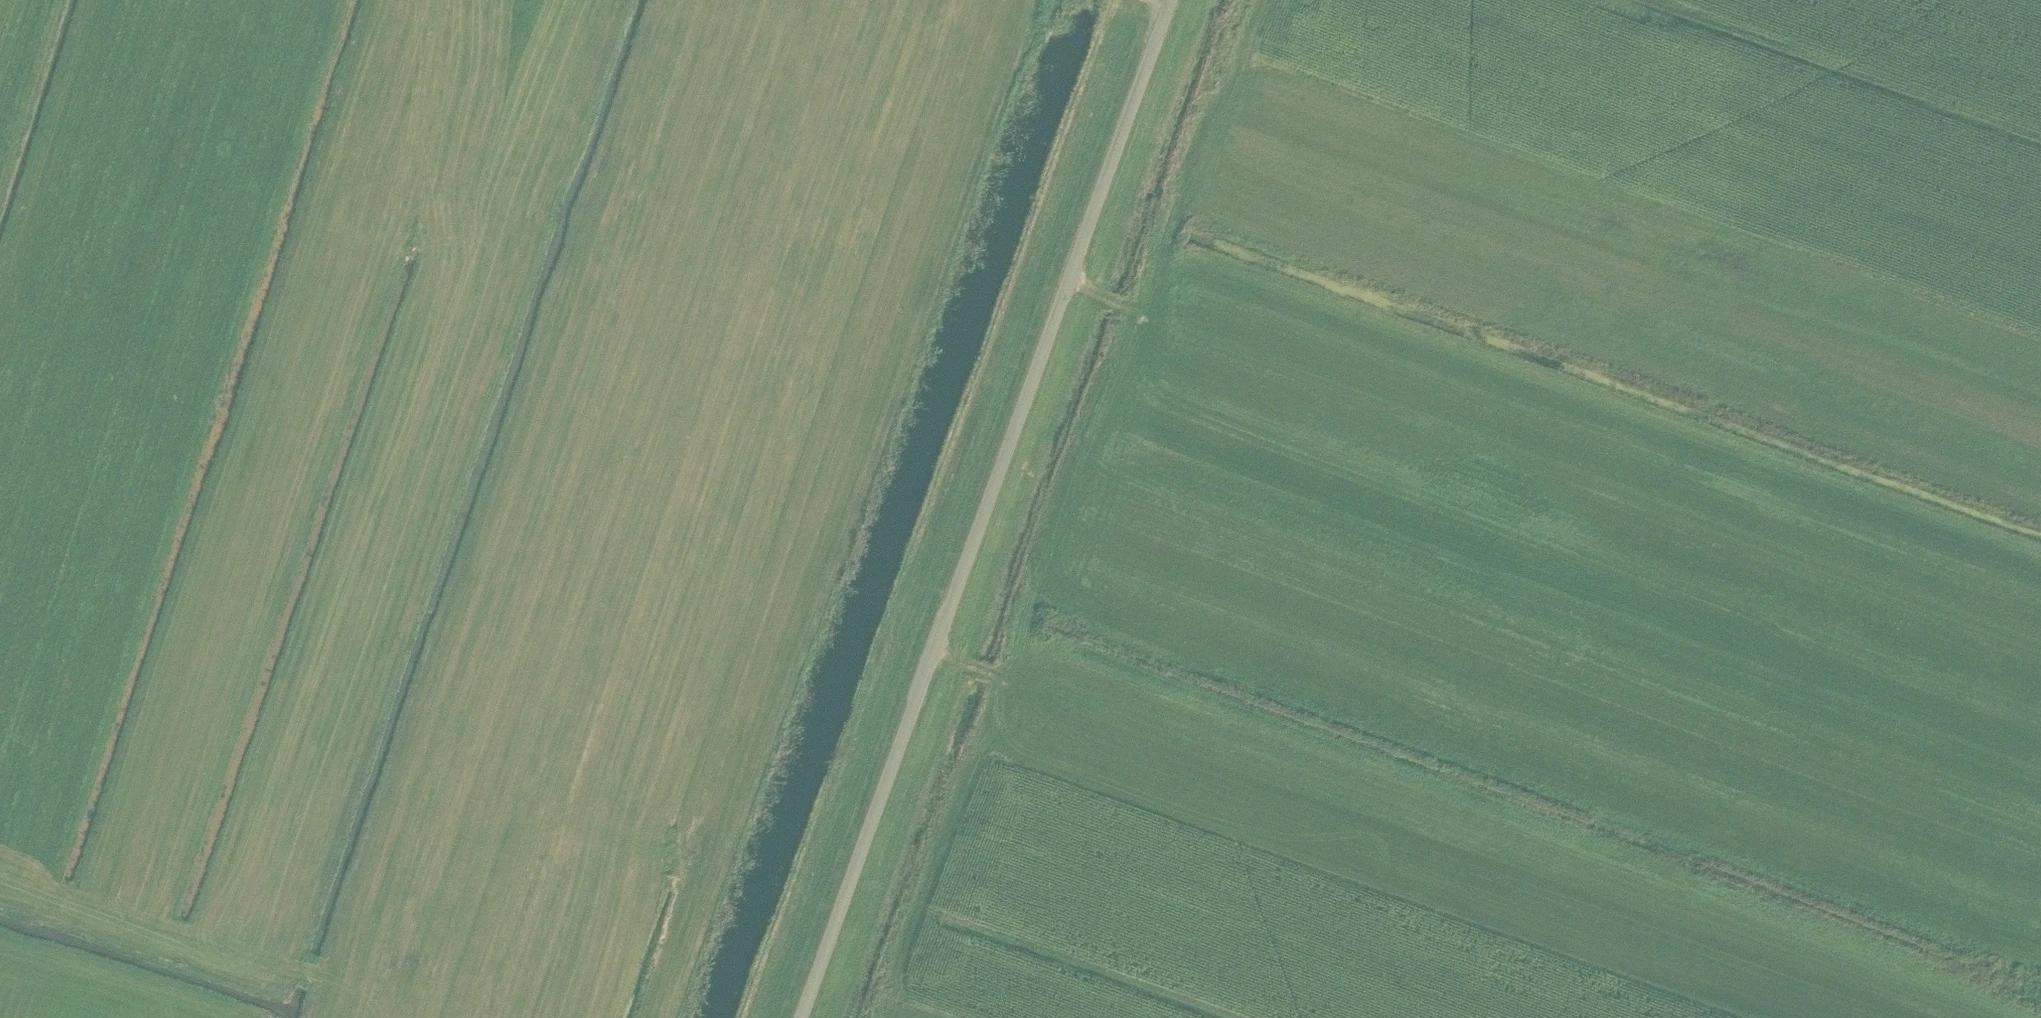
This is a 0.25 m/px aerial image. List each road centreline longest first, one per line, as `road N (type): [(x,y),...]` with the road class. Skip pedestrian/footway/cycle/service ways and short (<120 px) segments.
road 1 (unclassified): [(802,1017),(1176,0)]

